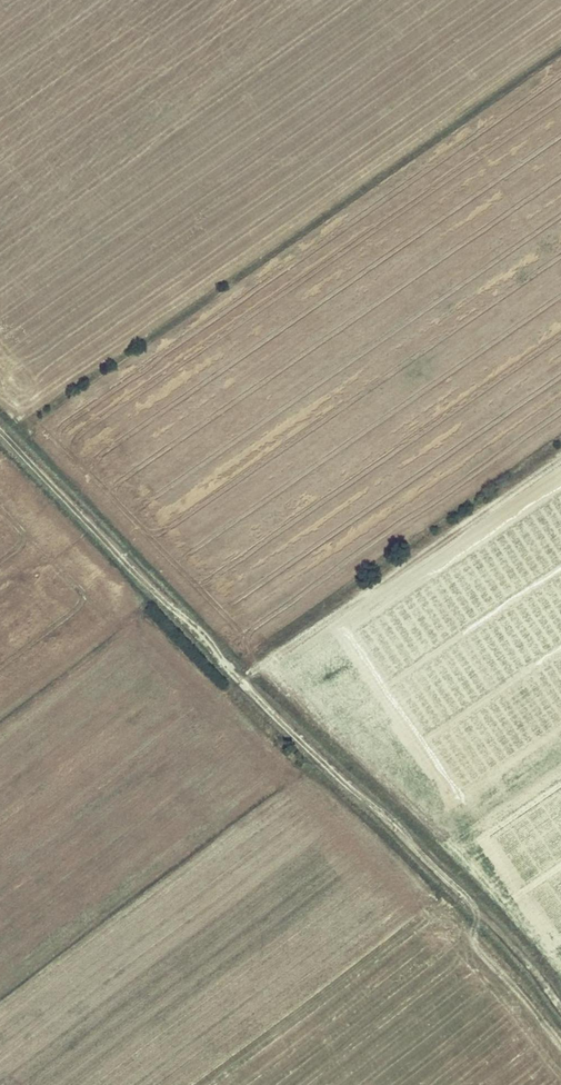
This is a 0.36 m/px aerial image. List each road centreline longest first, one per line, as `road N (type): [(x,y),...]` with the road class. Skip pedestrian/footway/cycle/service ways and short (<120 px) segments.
road 1 (track): [(0,422),(320,761),(521,958),(560,1012)]
road 2 (track): [(560,417),(256,620),(247,685)]

